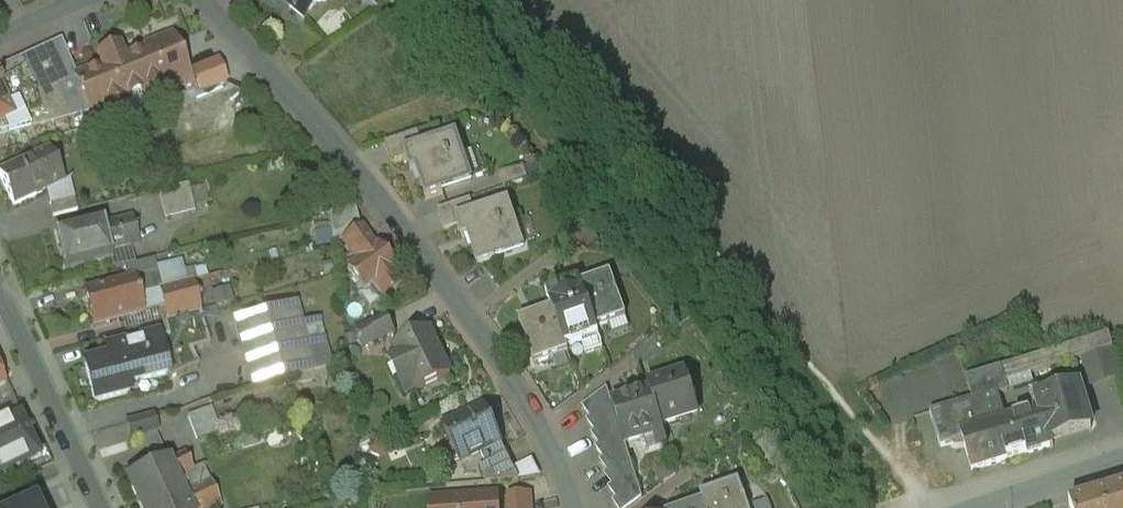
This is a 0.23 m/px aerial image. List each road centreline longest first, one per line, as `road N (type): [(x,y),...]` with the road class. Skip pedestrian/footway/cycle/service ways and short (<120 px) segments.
road 1 (residential): [(205,0),(414,241),(541,430),(574,507)]
road 2 (residential): [(0,291),(101,507)]
road 3 (unclassified): [(984,507),(1122,459)]

